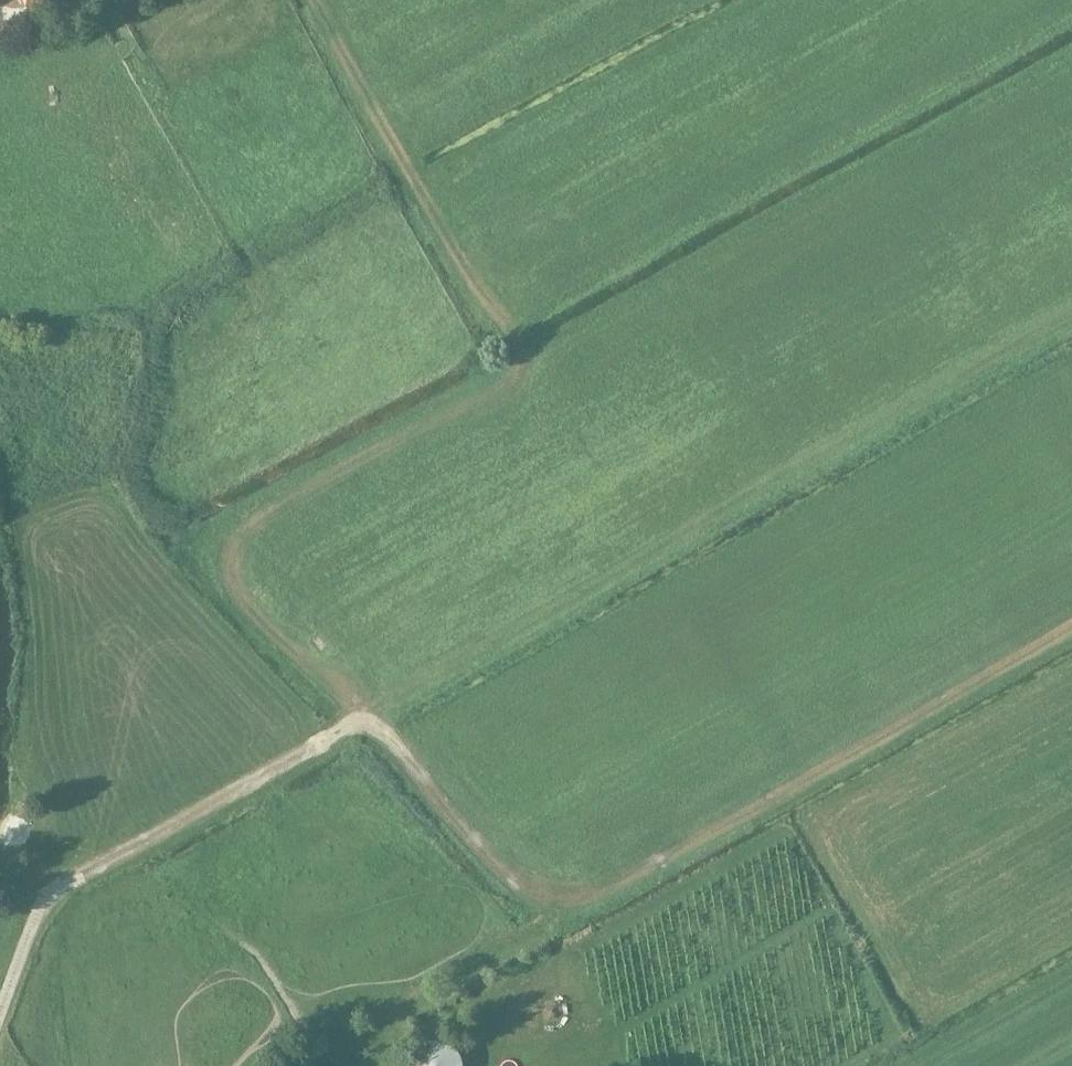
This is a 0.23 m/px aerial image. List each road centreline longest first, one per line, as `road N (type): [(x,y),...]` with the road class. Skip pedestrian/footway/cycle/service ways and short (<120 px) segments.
road 1 (track): [(87,873),(365,716)]

